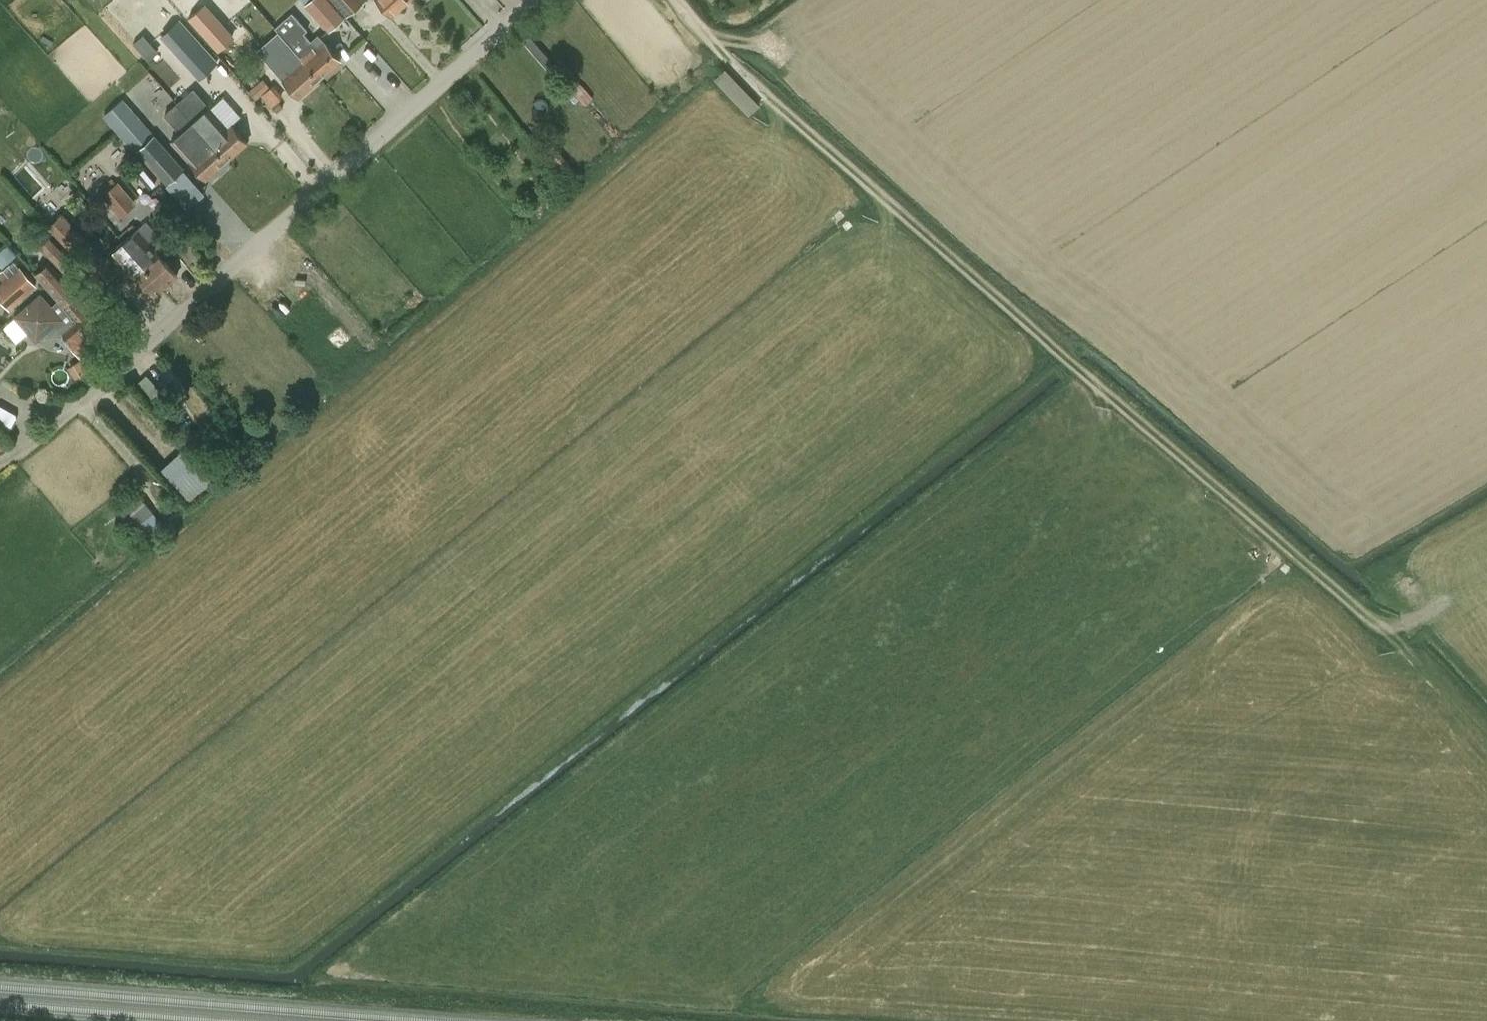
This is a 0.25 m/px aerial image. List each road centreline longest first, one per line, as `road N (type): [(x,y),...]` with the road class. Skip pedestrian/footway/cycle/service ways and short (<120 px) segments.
road 1 (unclassified): [(0,470),(541,0)]

